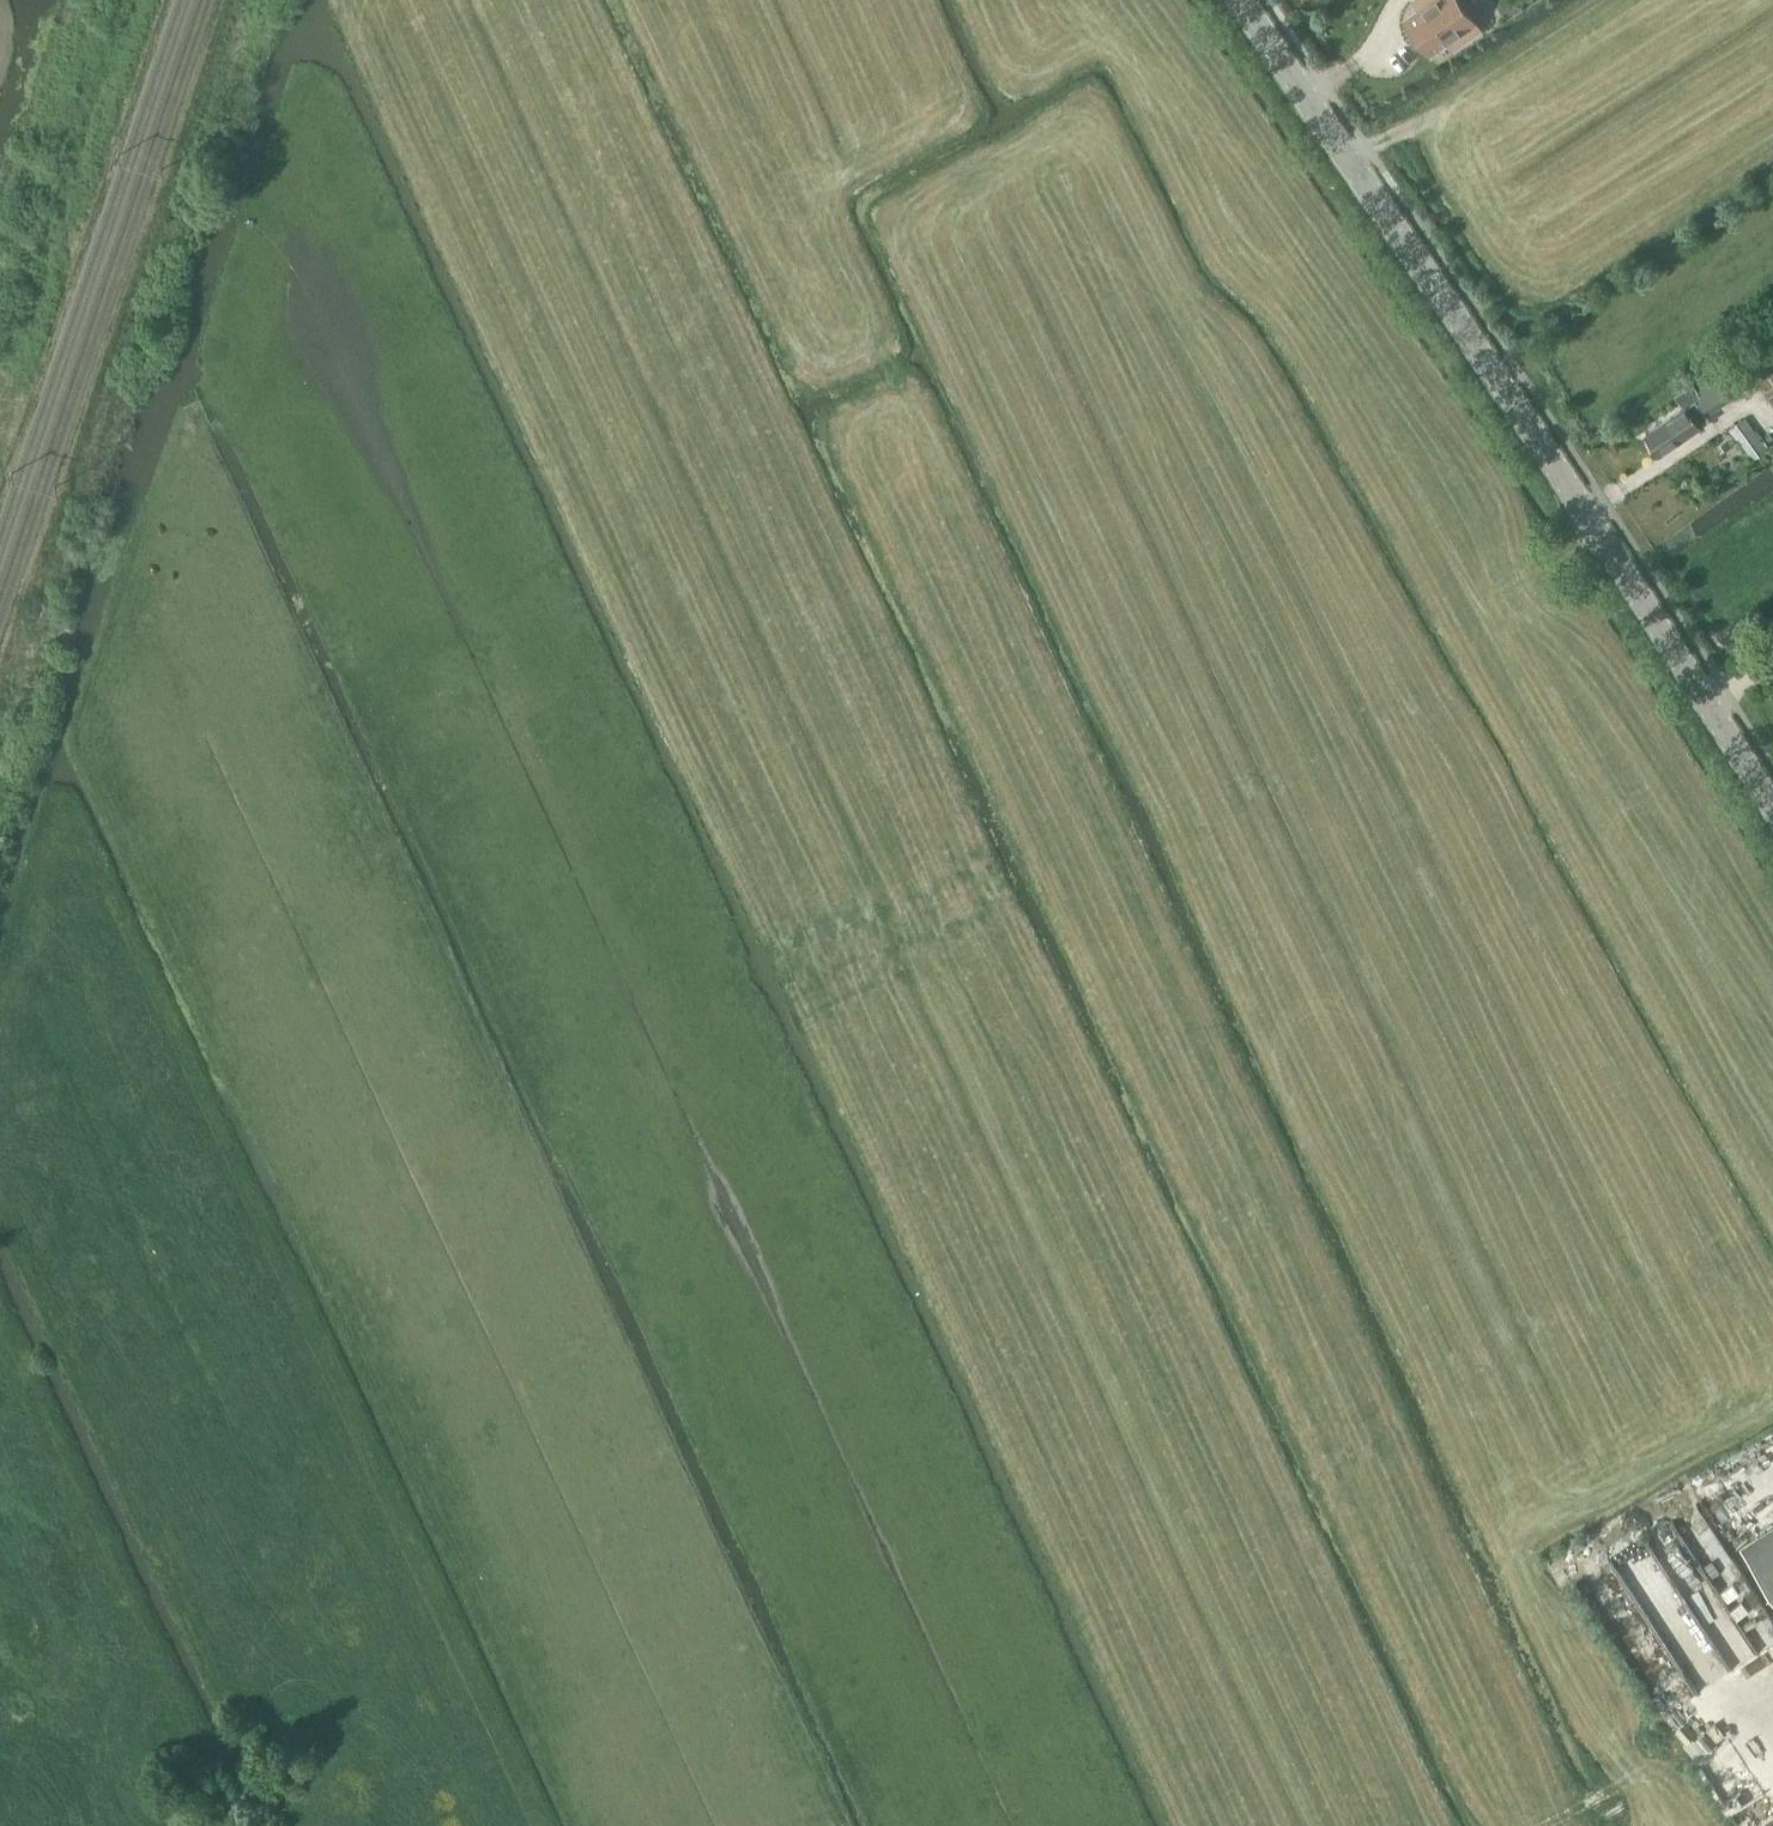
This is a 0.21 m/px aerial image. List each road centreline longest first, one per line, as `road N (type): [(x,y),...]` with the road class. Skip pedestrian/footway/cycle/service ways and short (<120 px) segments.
road 1 (tertiary): [(1772,817),(1241,0)]

